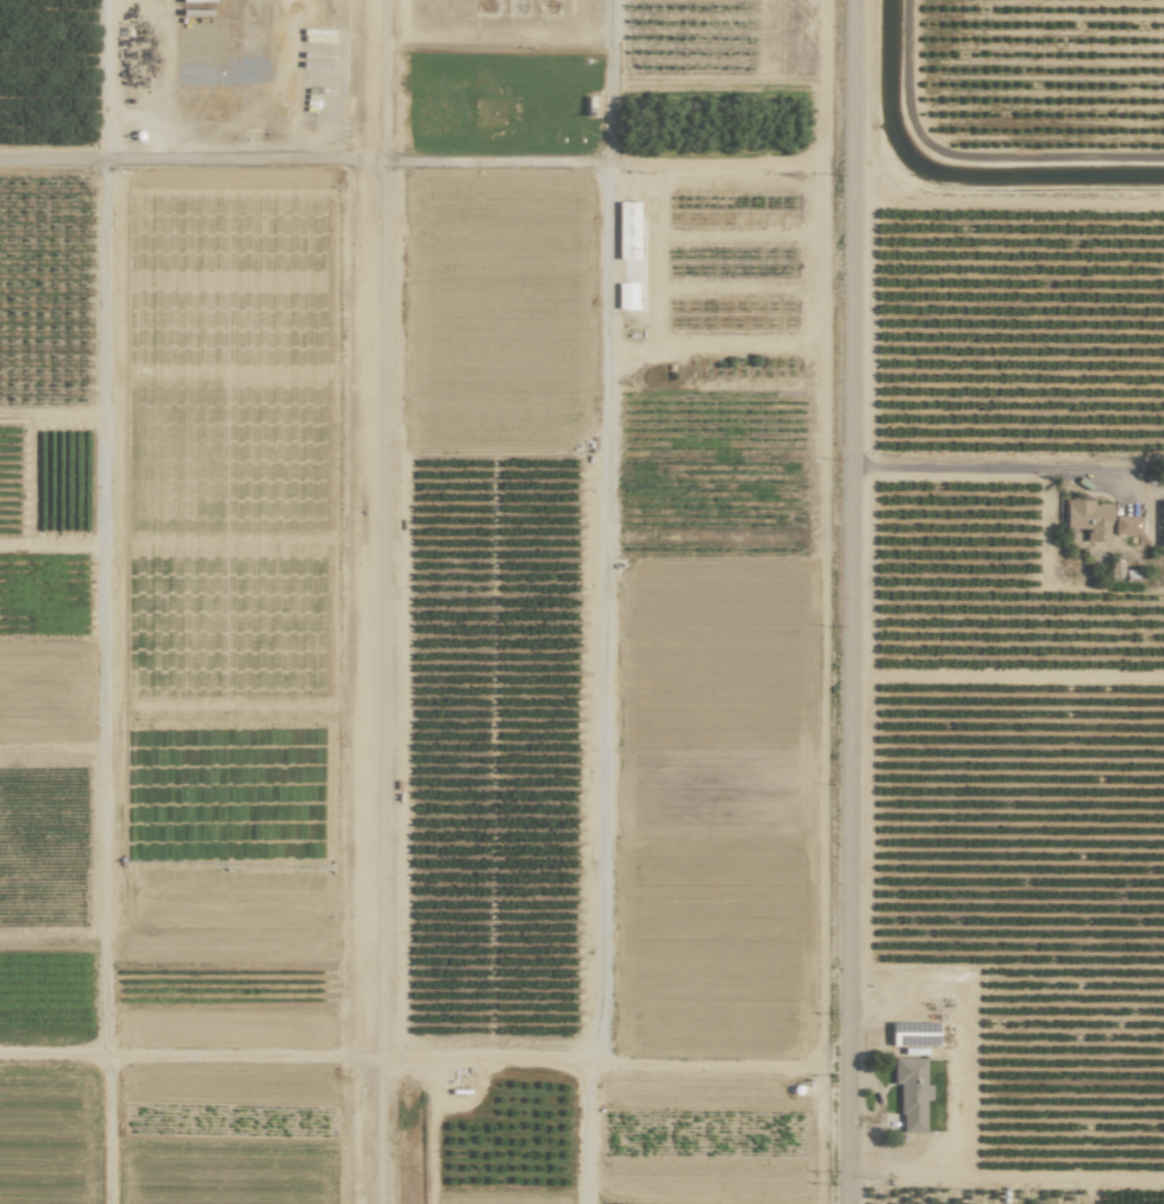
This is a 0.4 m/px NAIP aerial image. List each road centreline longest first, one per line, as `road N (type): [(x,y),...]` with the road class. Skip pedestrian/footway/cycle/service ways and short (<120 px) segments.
road 1 (residential): [(857,0),(853,1203)]
road 2 (residential): [(608,0),(595,1061)]
road 3 (residential): [(104,1051),(104,0)]
road 4 (residential): [(0,157),(857,168)]
road 5 (residential): [(0,1049),(853,1066)]
road 6 (track): [(856,468),(1094,471),(1128,482)]

